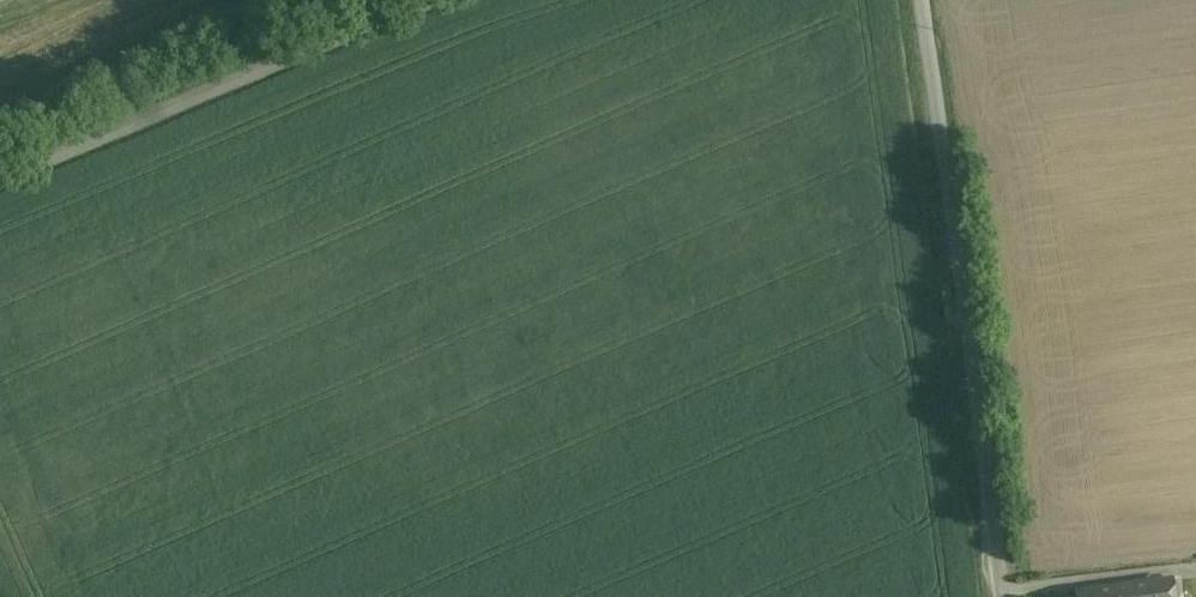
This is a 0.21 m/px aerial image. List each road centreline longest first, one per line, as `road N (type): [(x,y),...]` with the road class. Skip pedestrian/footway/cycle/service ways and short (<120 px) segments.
road 1 (unclassified): [(1015,596),(926,0)]
road 2 (unclassified): [(428,0),(0,180)]

